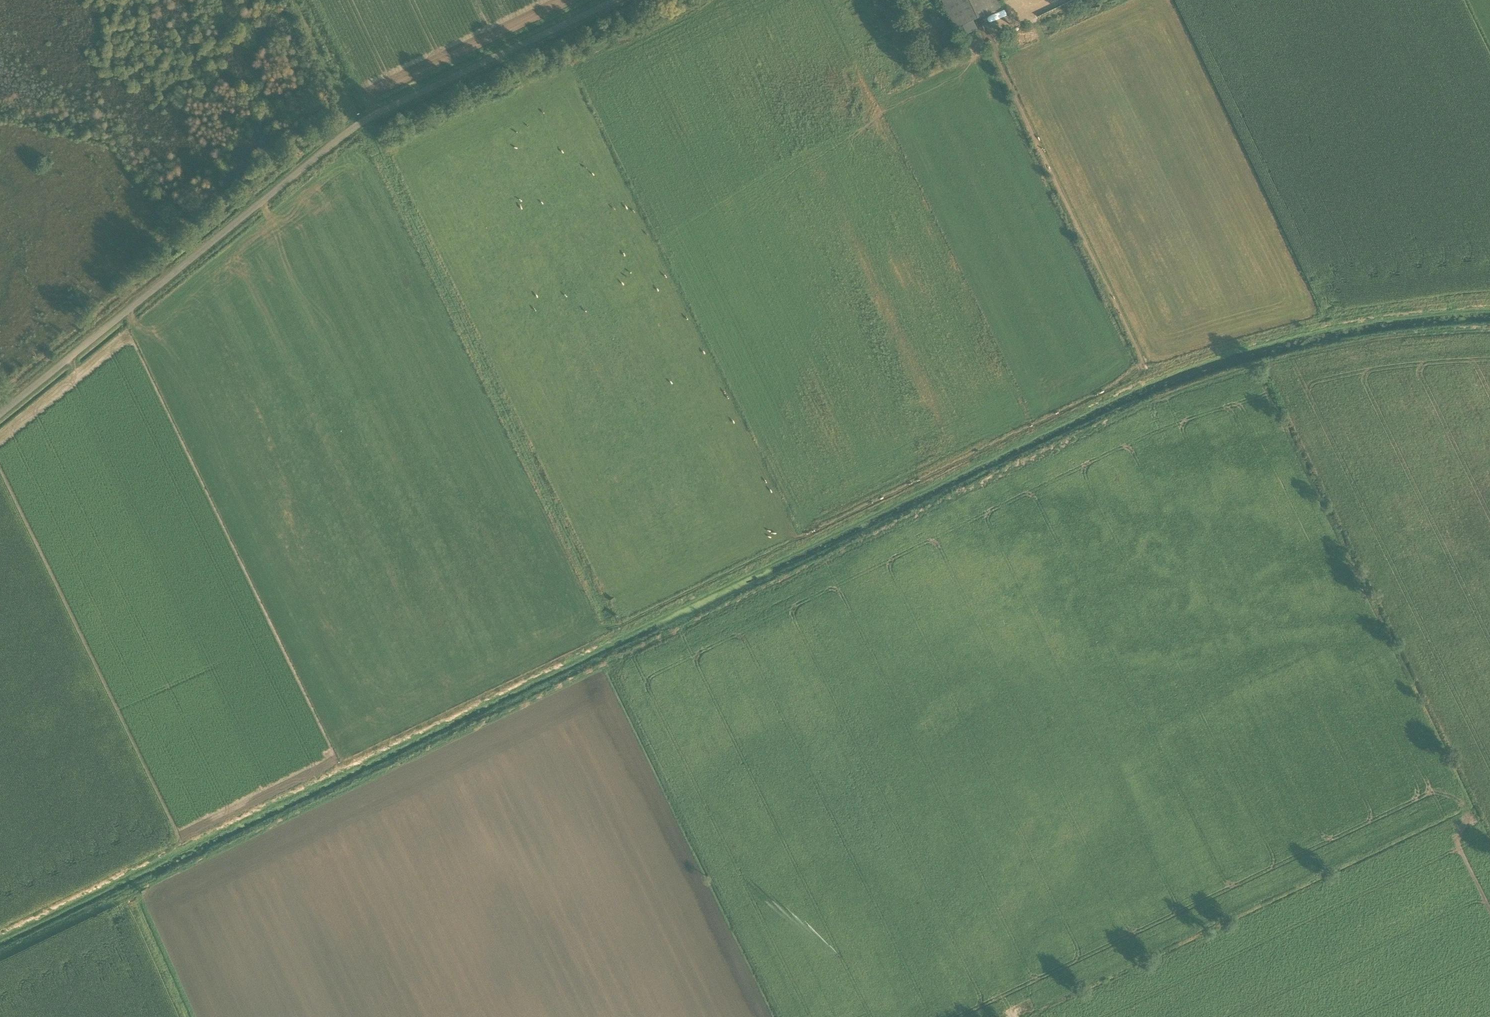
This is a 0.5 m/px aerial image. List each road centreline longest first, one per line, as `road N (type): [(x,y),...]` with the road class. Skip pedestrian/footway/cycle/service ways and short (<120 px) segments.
road 1 (unclassified): [(0,412),(377,109),(609,0)]

